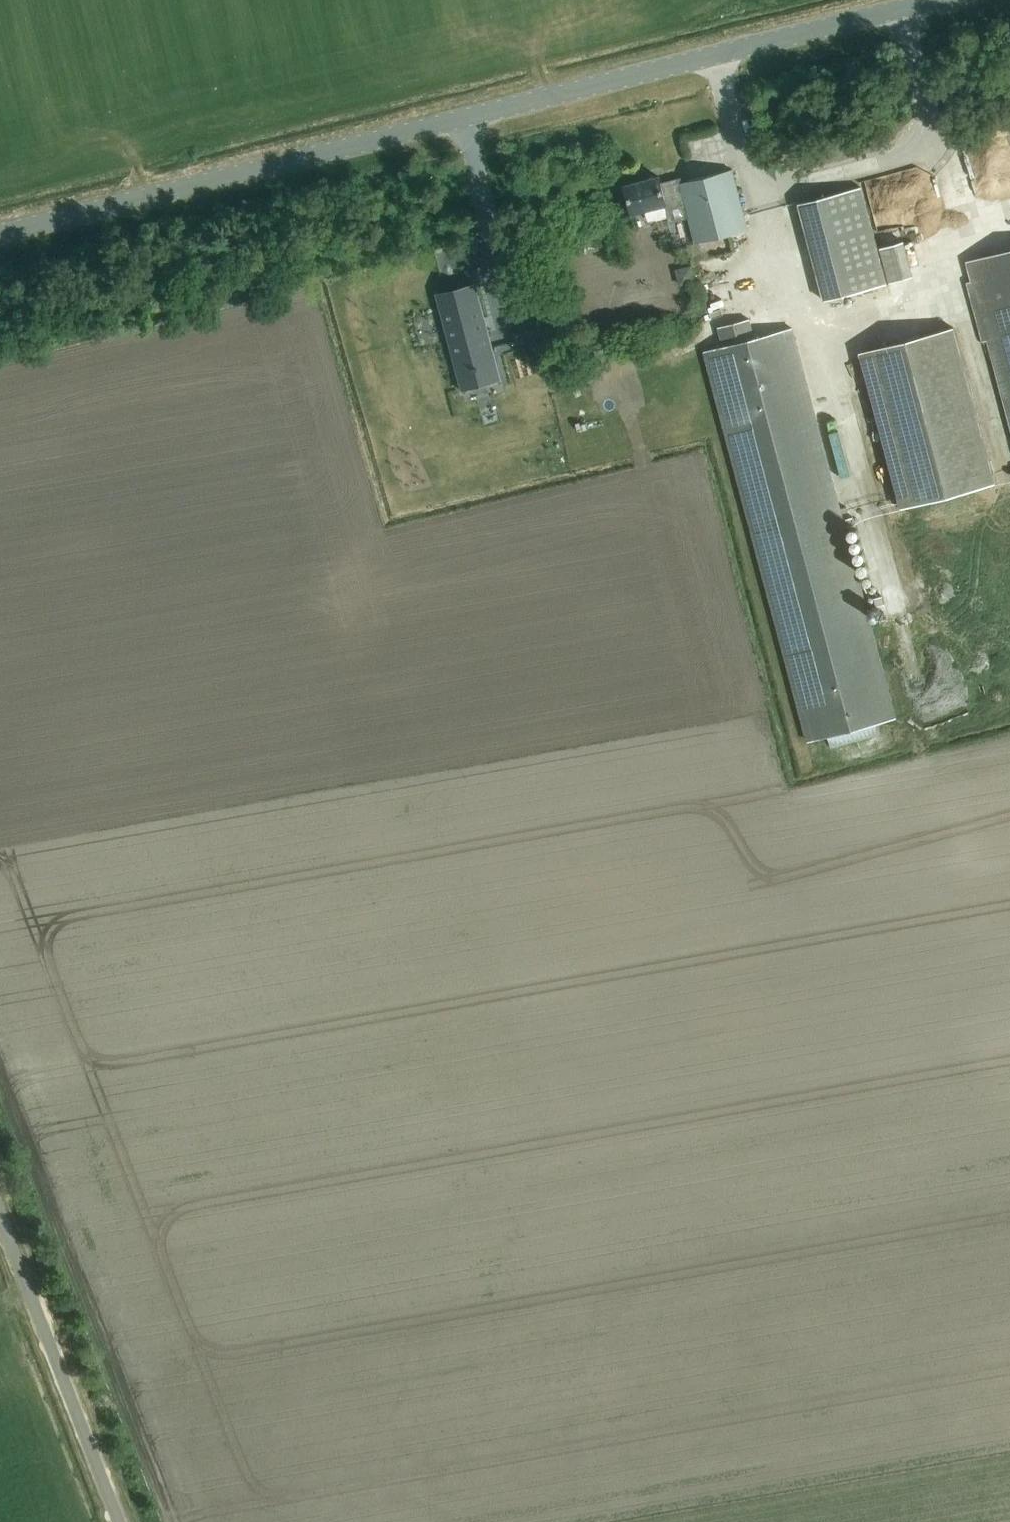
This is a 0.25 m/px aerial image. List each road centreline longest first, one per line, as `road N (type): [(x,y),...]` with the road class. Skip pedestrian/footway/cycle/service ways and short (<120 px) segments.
road 1 (tertiary): [(0,232),(931,0)]
road 2 (unclassified): [(117,1521),(0,1222)]

